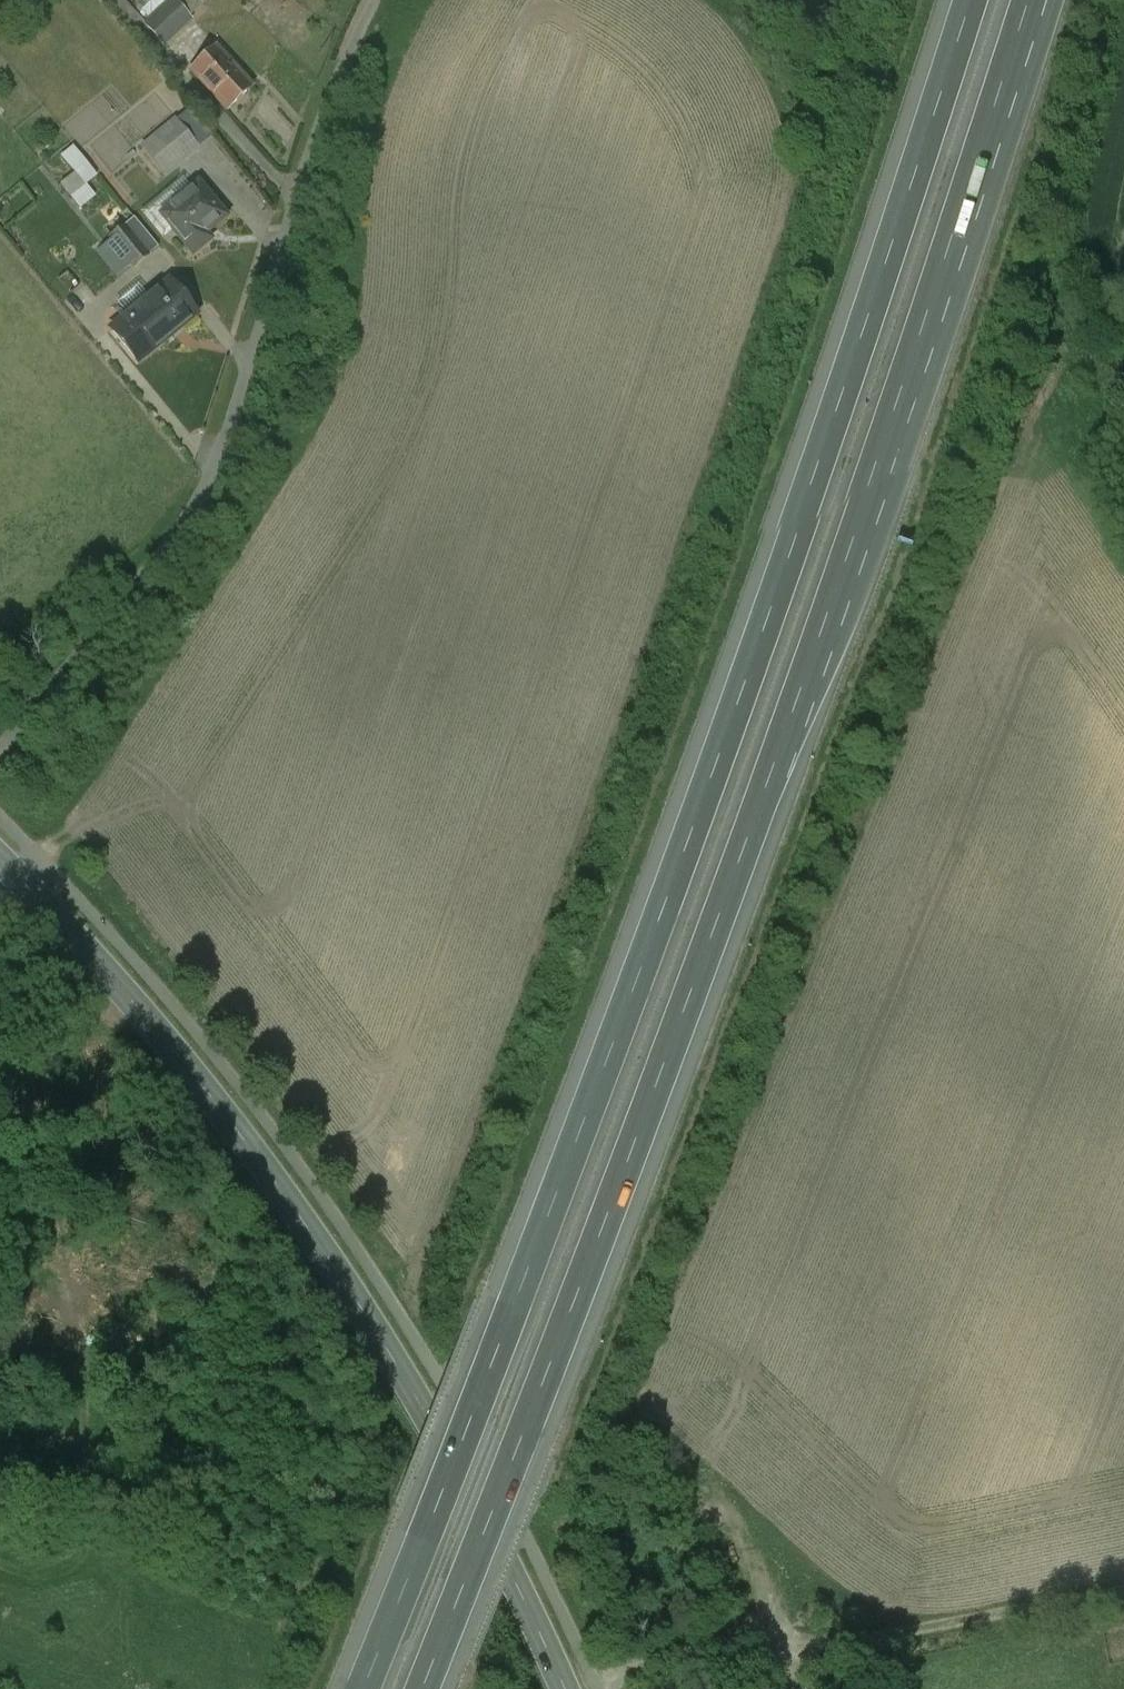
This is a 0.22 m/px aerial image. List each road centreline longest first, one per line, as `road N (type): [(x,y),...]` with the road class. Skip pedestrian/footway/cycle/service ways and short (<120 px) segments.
road 1 (motorway): [(979,0),(798,554),(361,1688)]
road 2 (motorway): [(426,1688),(645,1125),(842,570),(1027,0)]
road 3 (secondary): [(566,1688),(472,1475),(429,1402),(259,1156),(141,1010),(0,857)]
road 4 (unclassified): [(0,755),(194,502),(234,426),(305,177),(377,0)]
road 5 (track): [(1123,1590),(603,1674)]

